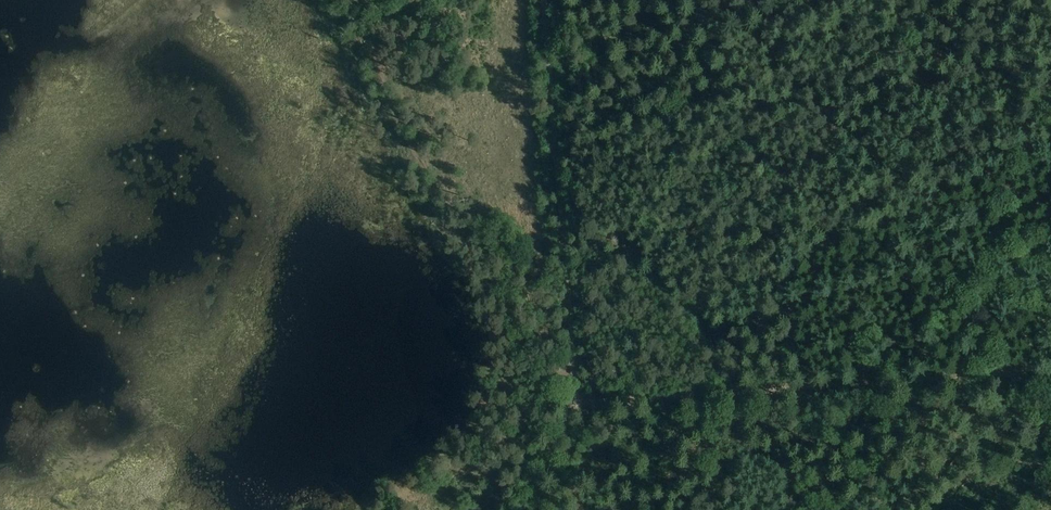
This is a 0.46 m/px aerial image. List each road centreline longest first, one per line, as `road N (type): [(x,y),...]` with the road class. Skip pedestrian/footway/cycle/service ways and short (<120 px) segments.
road 1 (track): [(579,395),(544,0)]
road 2 (track): [(790,383),(1050,372)]
road 3 (track): [(579,395),(790,383)]
road 4 (track): [(521,509),(579,395)]

